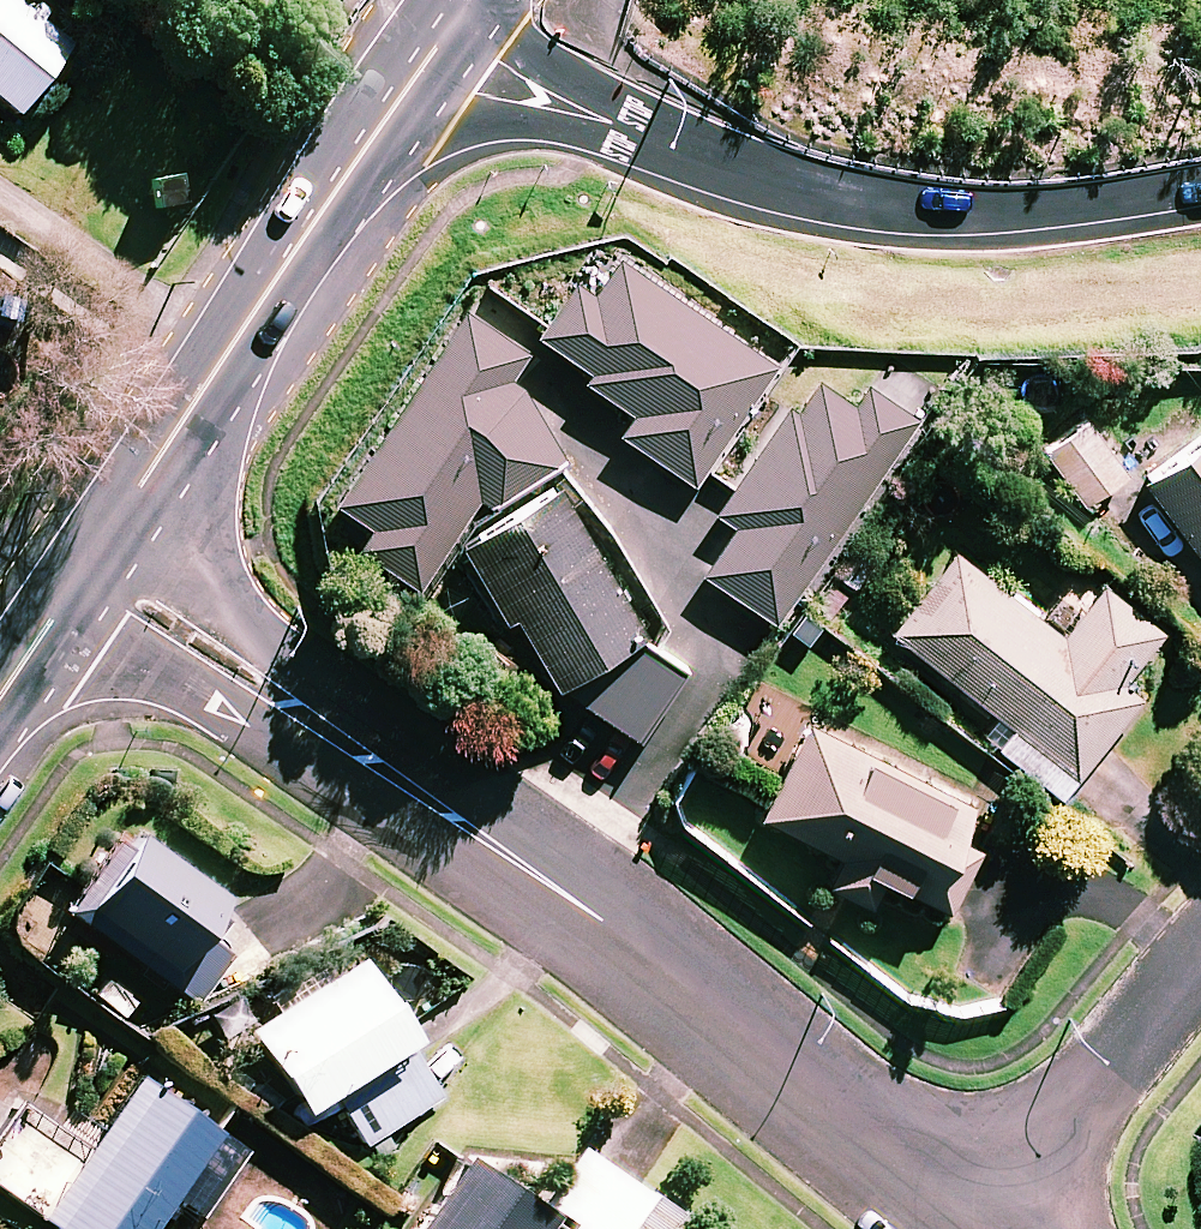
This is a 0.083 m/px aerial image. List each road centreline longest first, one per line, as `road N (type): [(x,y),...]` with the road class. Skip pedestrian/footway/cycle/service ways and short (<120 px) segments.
road 1 (residential): [(979,1221),(501,846),(83,569)]
road 2 (trunk): [(1200,193),(995,220),(881,215),(731,170),(422,51)]
road 3 (secondary): [(422,51),(83,569)]
road 4 (residential): [(979,1221),(1200,961)]
road 5 (secondary): [(83,569),(0,691)]

